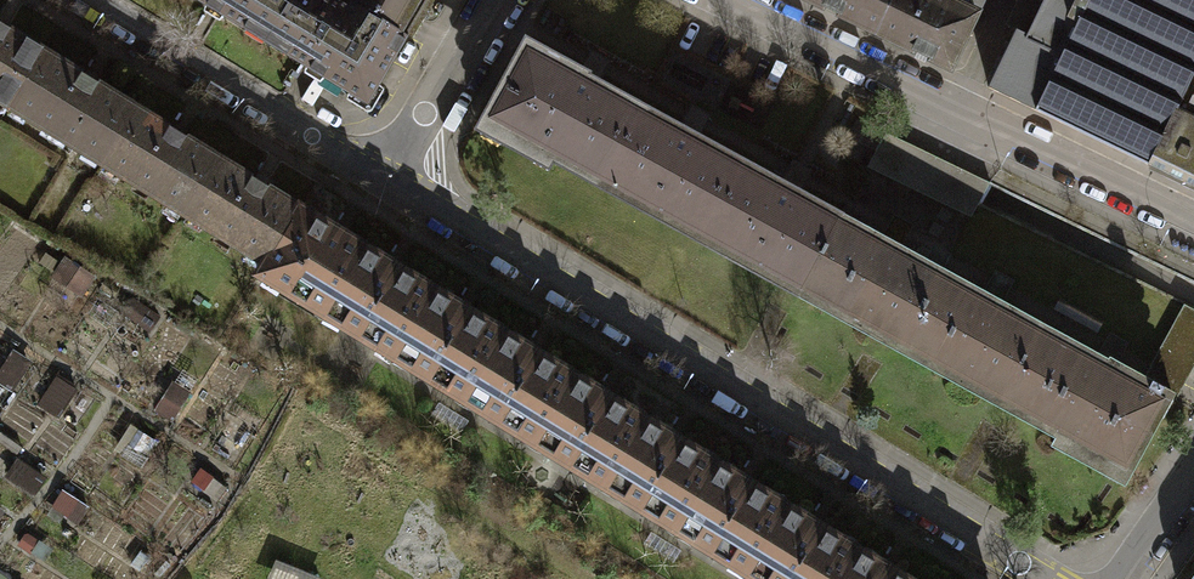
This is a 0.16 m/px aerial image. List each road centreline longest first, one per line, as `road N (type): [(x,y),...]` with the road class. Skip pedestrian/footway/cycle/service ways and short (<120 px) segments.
road 1 (residential): [(384,179),(1041,578)]
road 2 (residential): [(730,0),(1193,222)]
road 3 (residential): [(89,0),(384,179)]
road 4 (residential): [(384,179),(494,0)]
road 5 (residential): [(1119,578),(1193,477)]

